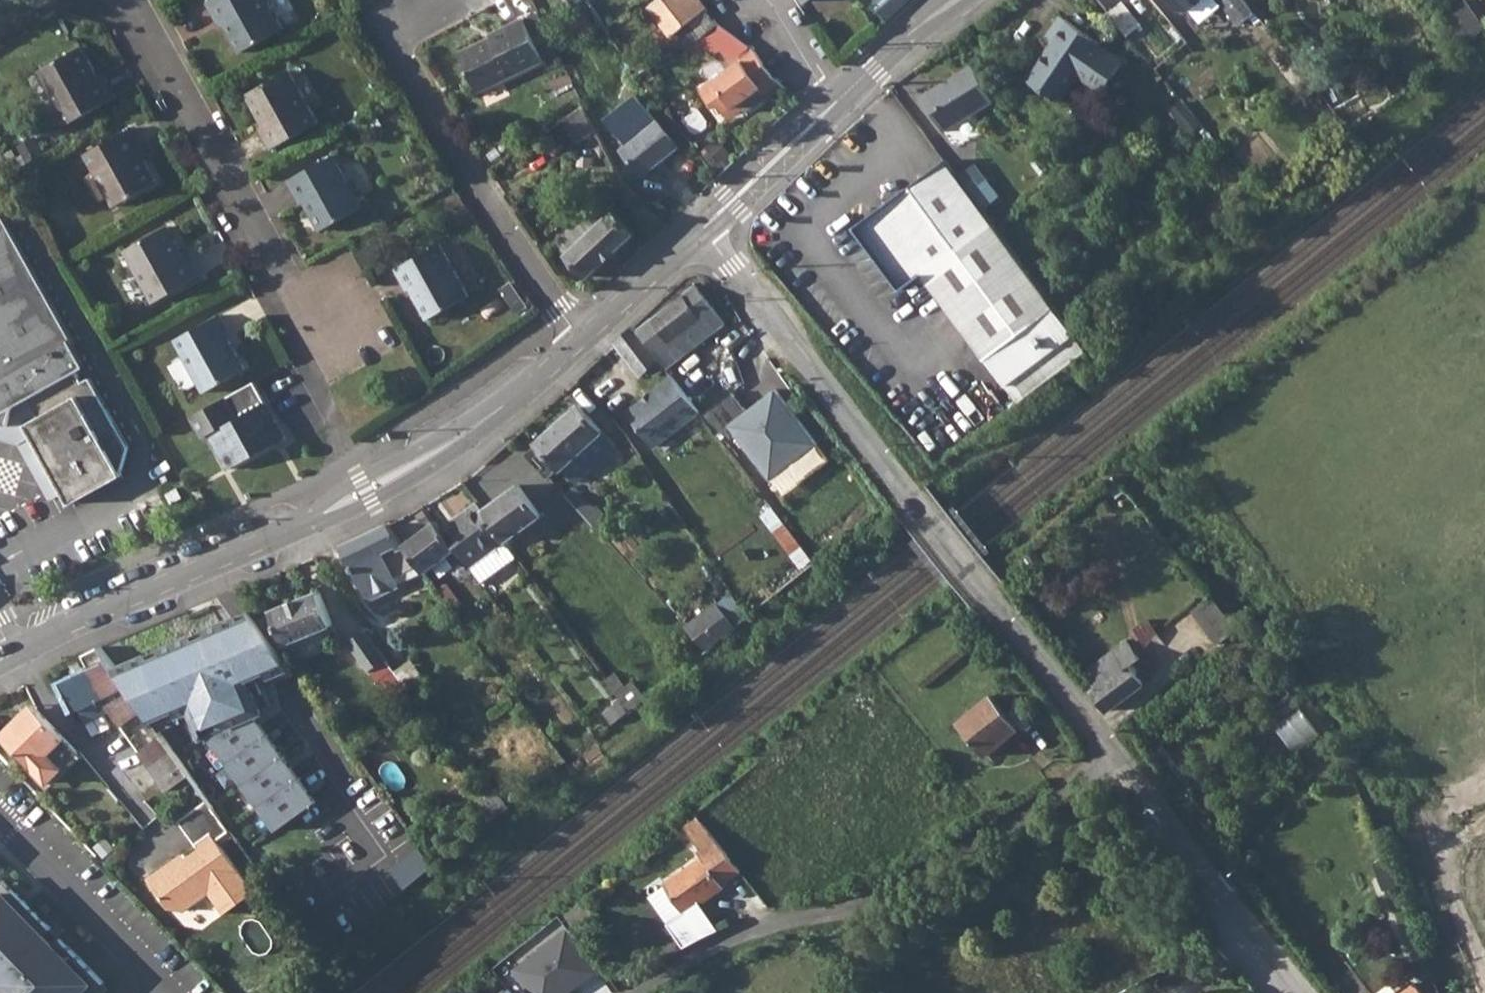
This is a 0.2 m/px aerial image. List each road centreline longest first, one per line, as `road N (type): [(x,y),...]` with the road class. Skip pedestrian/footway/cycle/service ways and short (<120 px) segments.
road 1 (tertiary): [(581,345),(433,467),(0,661)]
road 2 (unclassified): [(697,238),(1114,750)]
road 3 (residential): [(638,992),(710,945),(787,911),(884,883),(1013,822),(1114,750)]
road 4 (residential): [(432,0),(395,49),(456,163),(581,345)]
road 5 (residential): [(288,283),(127,0)]
road 6 (unclassified): [(1114,750),(1306,992)]
road 7 (tertiary): [(838,106),(697,238)]
road 8 (tertiary): [(956,0),(838,106)]
road 9 (tertiary): [(697,238),(581,345)]
road 10 (residential): [(838,106),(763,1)]

